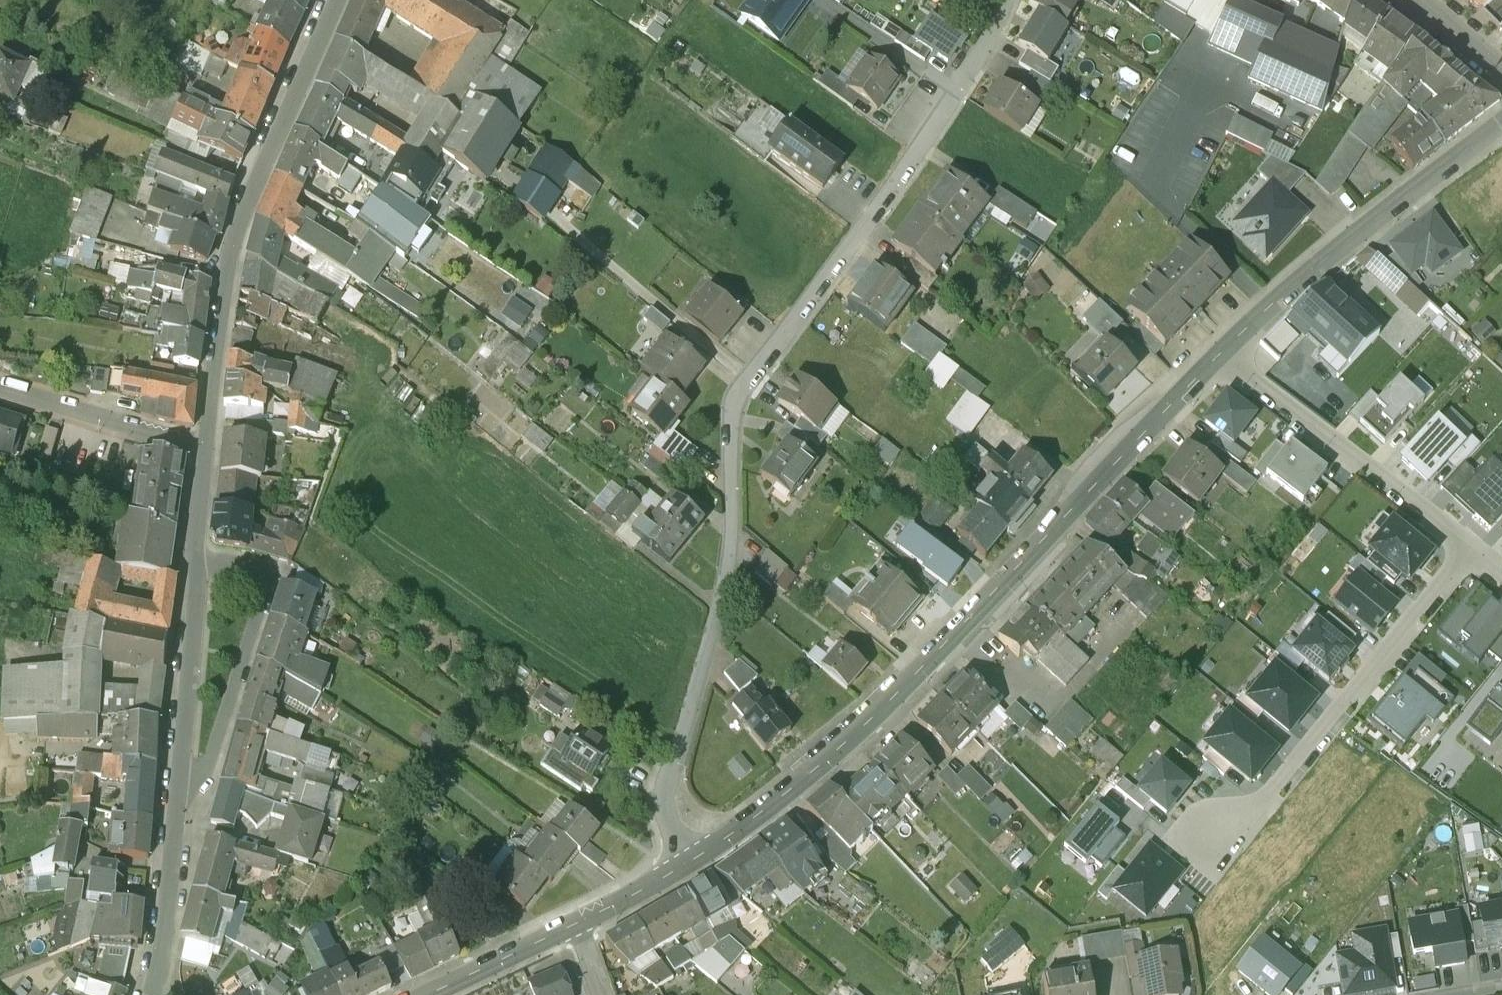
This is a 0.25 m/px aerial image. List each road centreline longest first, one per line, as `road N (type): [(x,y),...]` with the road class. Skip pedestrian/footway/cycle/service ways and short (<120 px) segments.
road 1 (residential): [(1007,0),(954,96),(735,398),(728,565),(666,804),(670,827),(694,857)]
road 2 (secondary): [(694,857),(766,810),(903,690),(1219,359)]
road 3 (residential): [(151,994),(206,448)]
road 4 (residential): [(206,448),(227,266),(243,213),(335,0)]
road 5 (residential): [(1471,549),(1243,829),(1215,838)]
road 6 (secondary): [(1219,359),(1379,215),(1501,122)]
road 7 (residential): [(1219,359),(1471,549)]
road 8 (residential): [(0,385),(206,448)]
road 9 (secondary): [(429,994),(576,924)]
road 10 (secondary): [(576,924),(694,857)]

